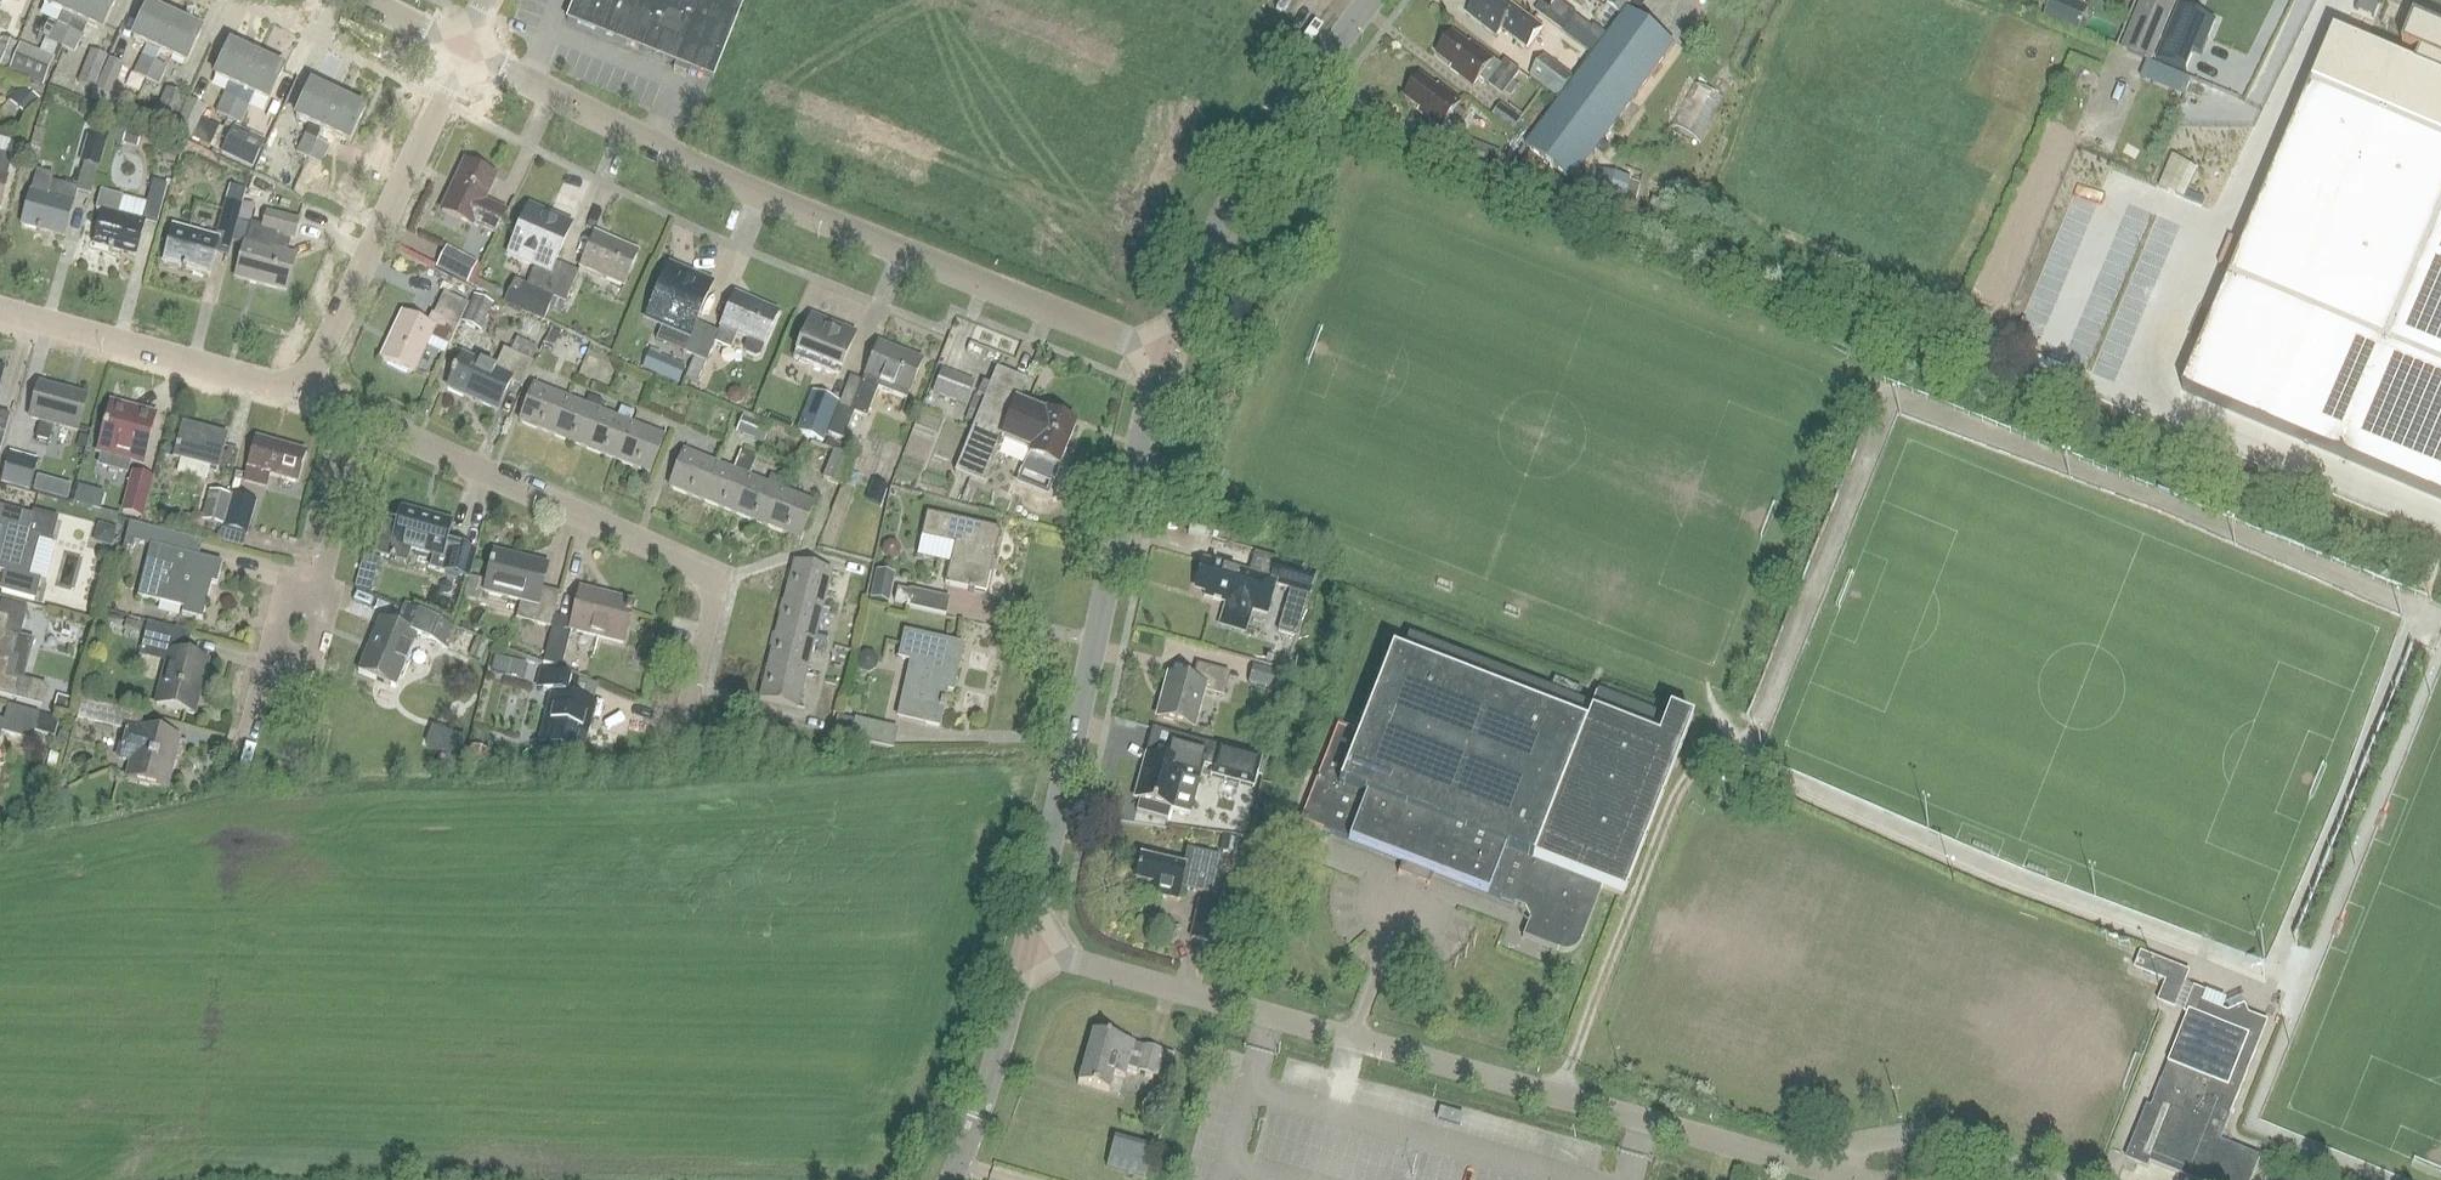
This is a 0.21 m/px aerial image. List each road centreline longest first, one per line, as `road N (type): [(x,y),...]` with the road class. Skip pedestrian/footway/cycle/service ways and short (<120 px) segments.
road 1 (unclassified): [(1808,1170),(1027,949)]
road 2 (residential): [(1157,355),(735,184),(463,50)]
road 3 (tertiary): [(1027,949),(1157,355)]
road 4 (residential): [(680,737),(722,580),(361,418)]
road 5 (tertiary): [(1157,355),(1215,232),(1285,115),(1372,0)]
road 6 (residential): [(300,390),(463,50)]
road 7 (residential): [(0,308),(300,390)]
road 8 (residential): [(296,685),(361,418)]
road 9 (unclassified): [(1808,1170),(1843,1145),(1932,1133),(2059,1179)]
road 10 (tertiary): [(951,1179),(1027,949)]

